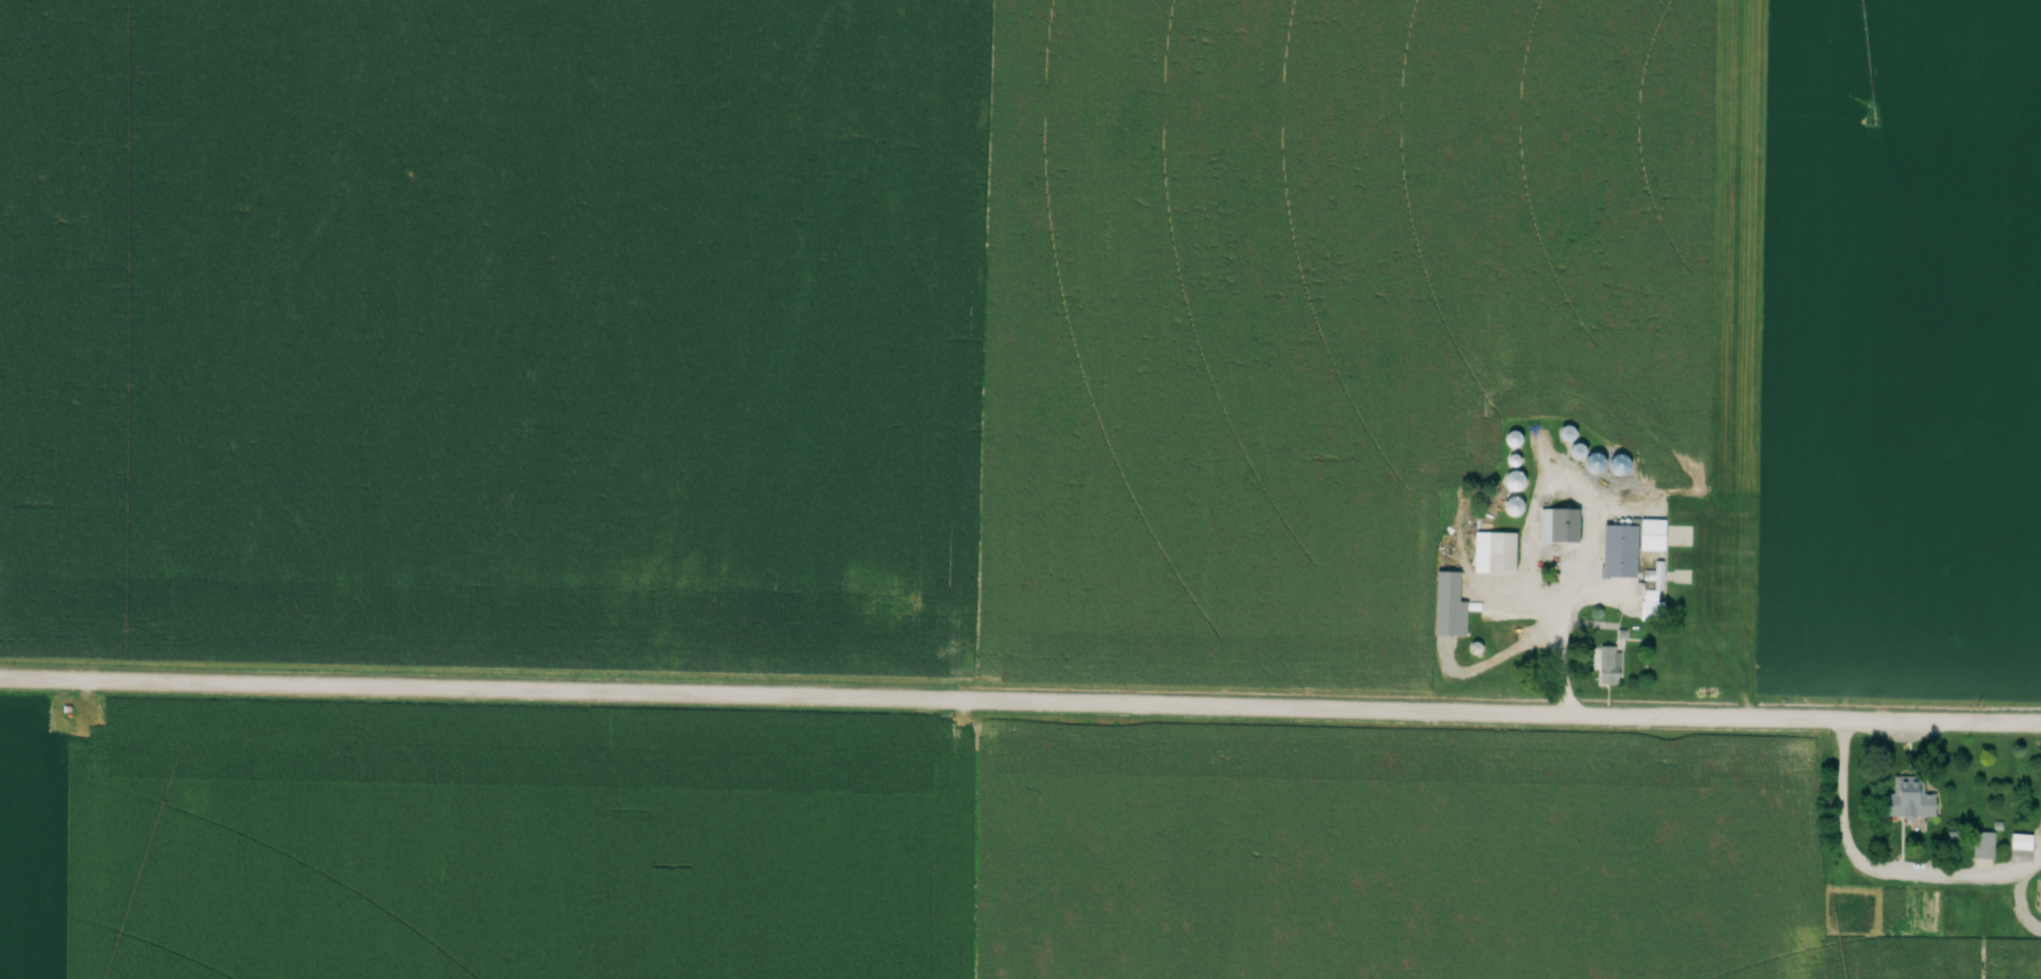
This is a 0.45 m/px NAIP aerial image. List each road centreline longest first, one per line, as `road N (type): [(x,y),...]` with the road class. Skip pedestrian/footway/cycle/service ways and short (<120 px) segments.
road 1 (tertiary): [(2040,727),(0,674)]

